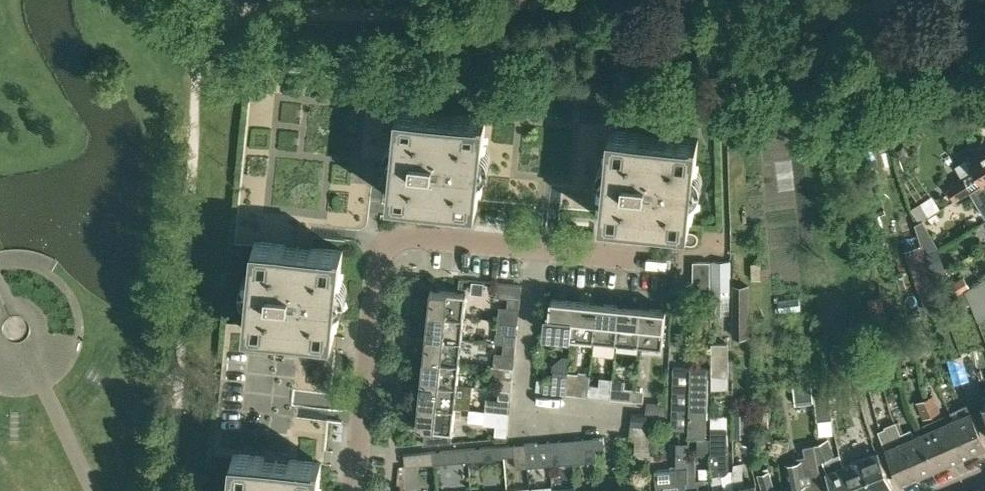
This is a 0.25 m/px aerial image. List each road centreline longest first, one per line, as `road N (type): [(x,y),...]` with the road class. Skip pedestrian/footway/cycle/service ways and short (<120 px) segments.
road 1 (unclassified): [(355,490),(378,269),(395,244),(426,239),(673,263)]

